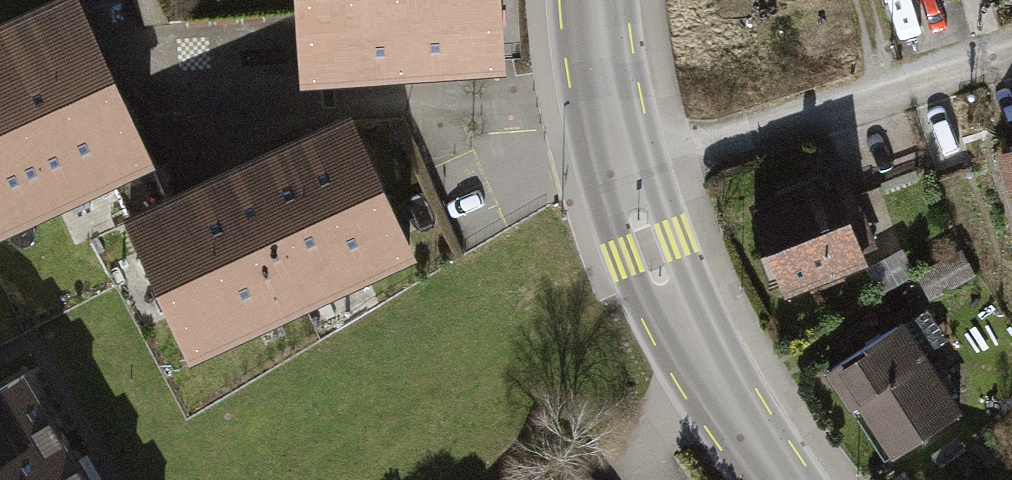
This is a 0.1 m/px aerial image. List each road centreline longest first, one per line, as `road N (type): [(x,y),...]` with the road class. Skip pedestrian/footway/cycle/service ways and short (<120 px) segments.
road 1 (residential): [(628,178),(1011,57)]
road 2 (tertiary): [(628,178),(651,249),(697,344),(779,479)]
road 3 (tertiary): [(595,0),(628,178)]

